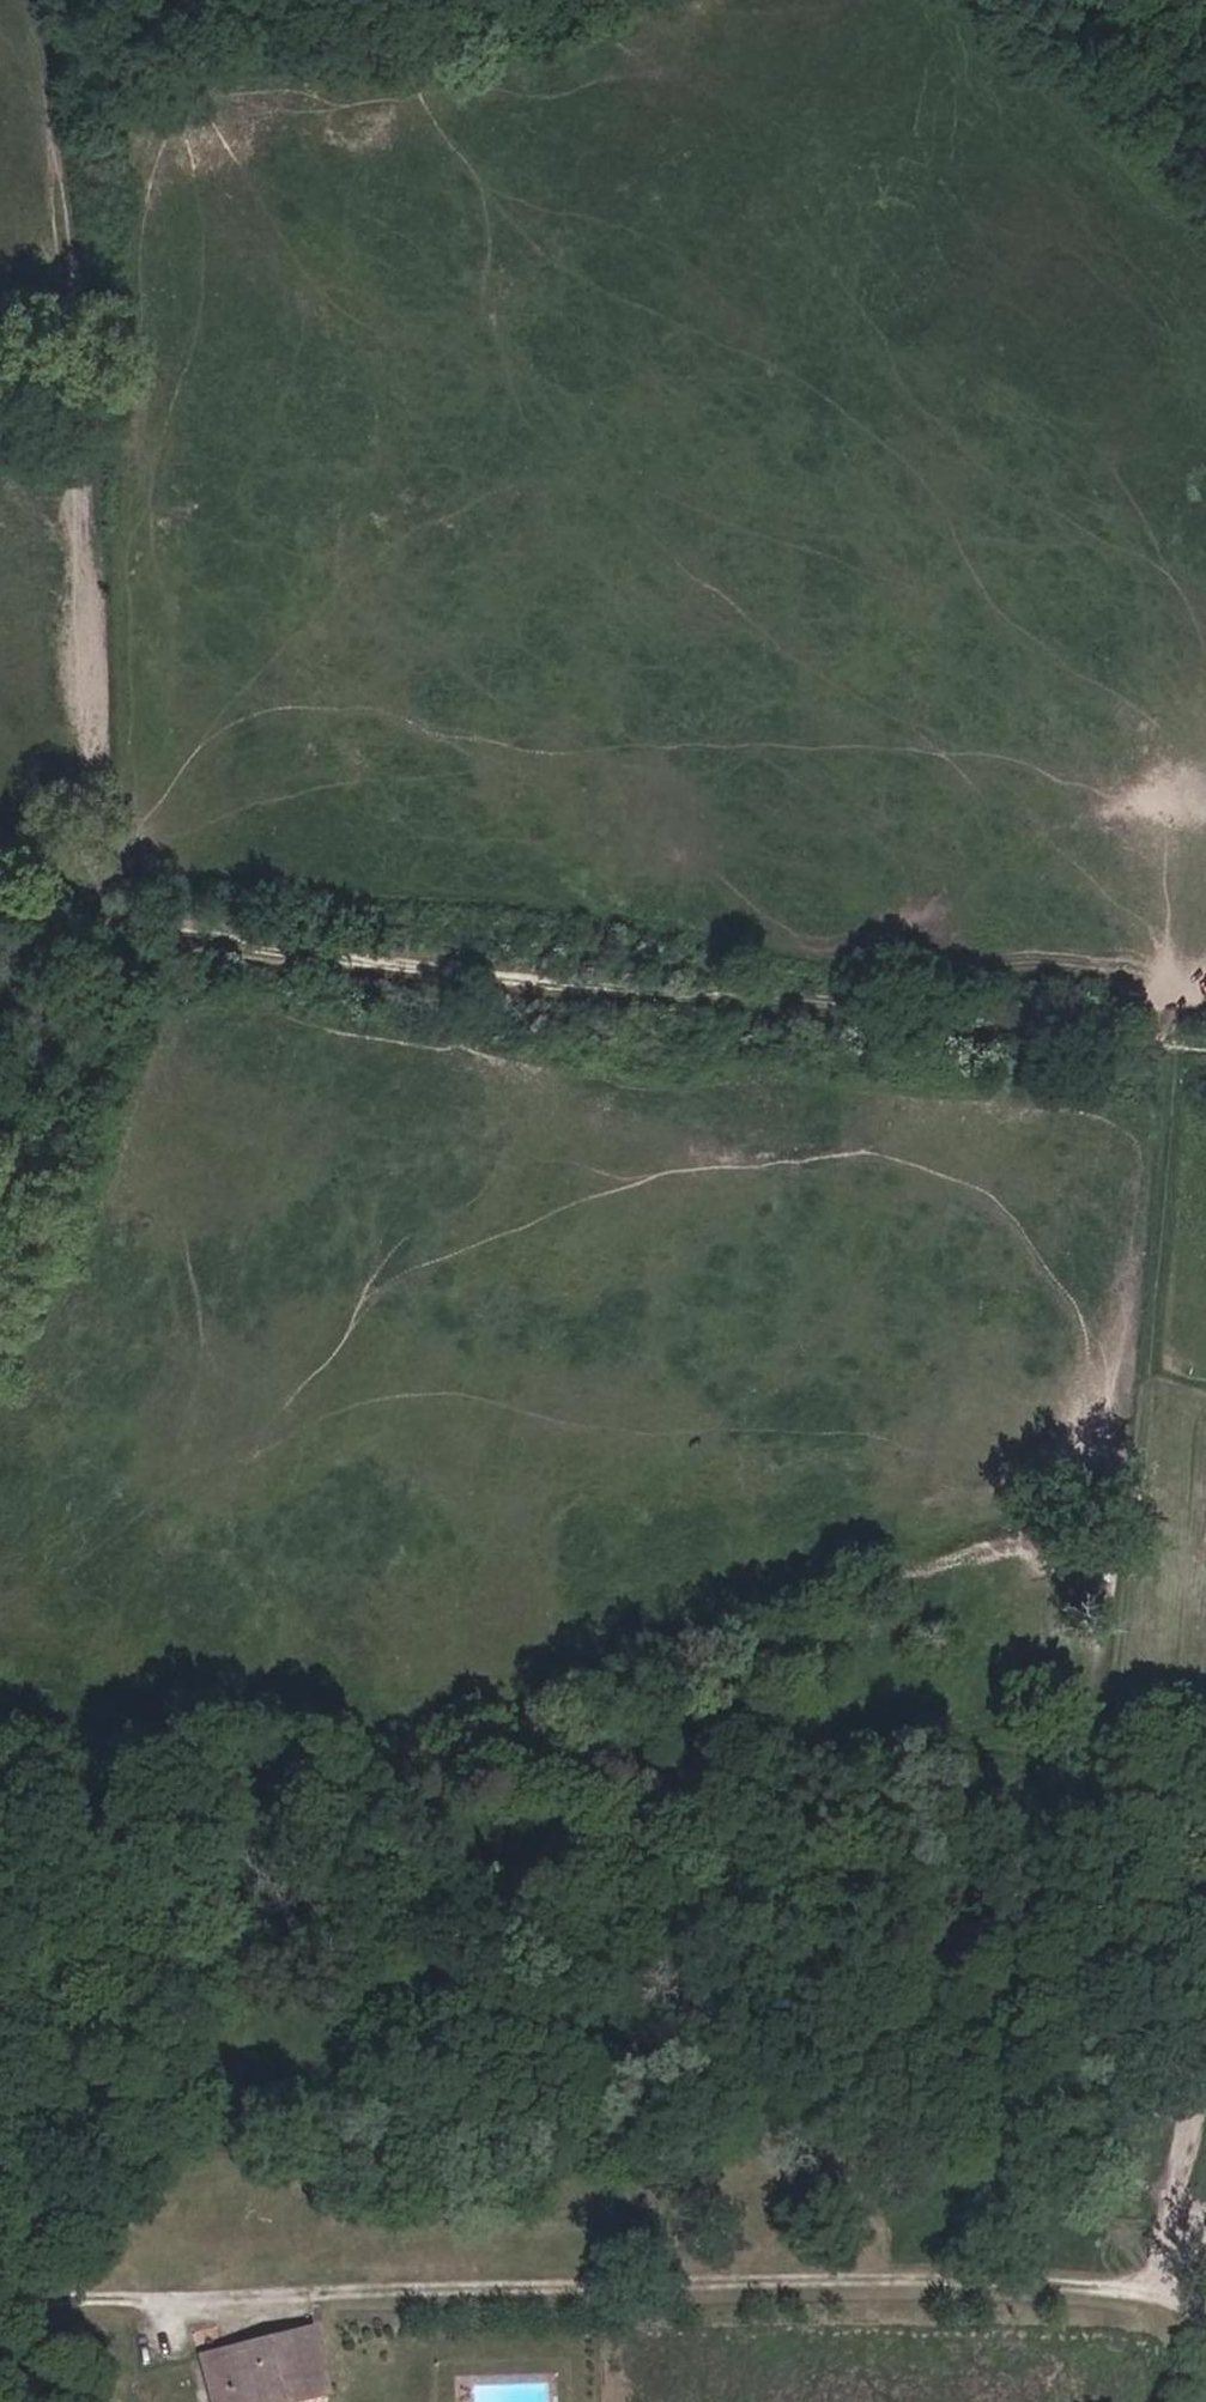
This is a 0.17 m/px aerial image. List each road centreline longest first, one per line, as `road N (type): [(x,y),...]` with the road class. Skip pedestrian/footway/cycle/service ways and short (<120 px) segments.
road 1 (track): [(0,939),(1205,1049)]
road 2 (track): [(1205,2307),(1159,2295),(877,2276),(86,2312),(0,2306)]

